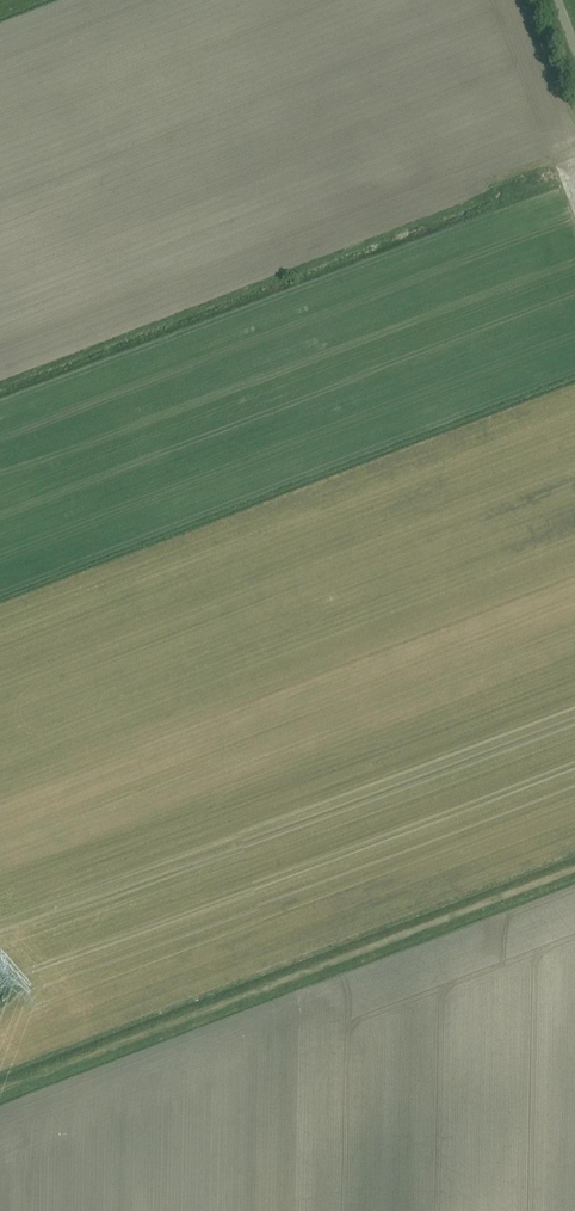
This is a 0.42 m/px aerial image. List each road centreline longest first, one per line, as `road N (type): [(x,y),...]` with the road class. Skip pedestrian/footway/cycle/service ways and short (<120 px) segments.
road 1 (track): [(0,1091),(574,870)]

